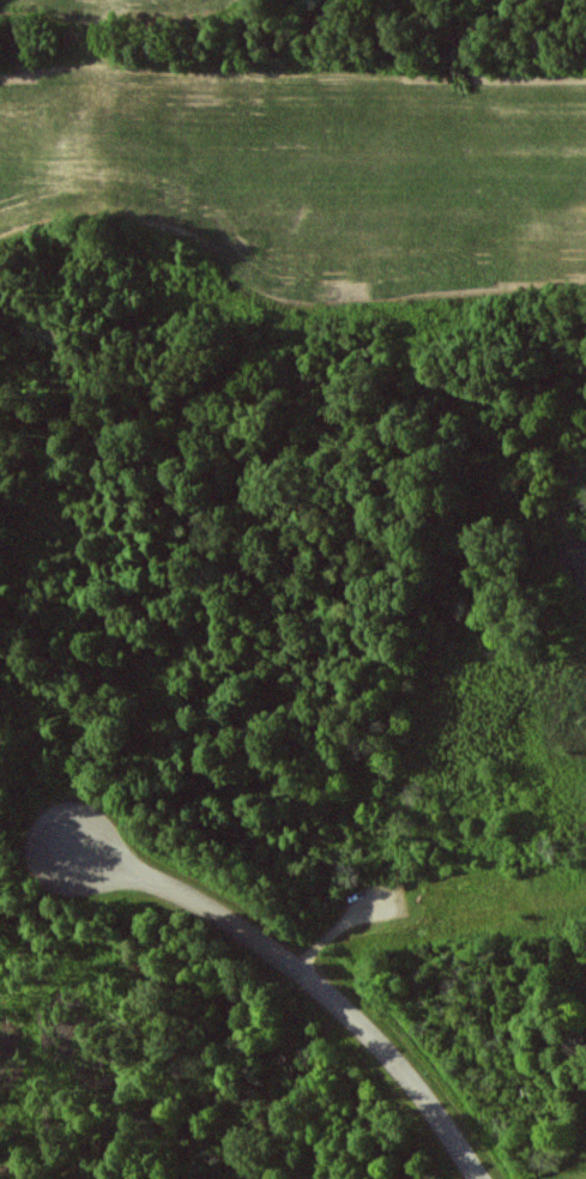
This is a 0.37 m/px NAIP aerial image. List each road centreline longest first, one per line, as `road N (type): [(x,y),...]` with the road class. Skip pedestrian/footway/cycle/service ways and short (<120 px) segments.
road 1 (residential): [(481,1178),(377,1042),(316,986),(188,901),(79,852)]

